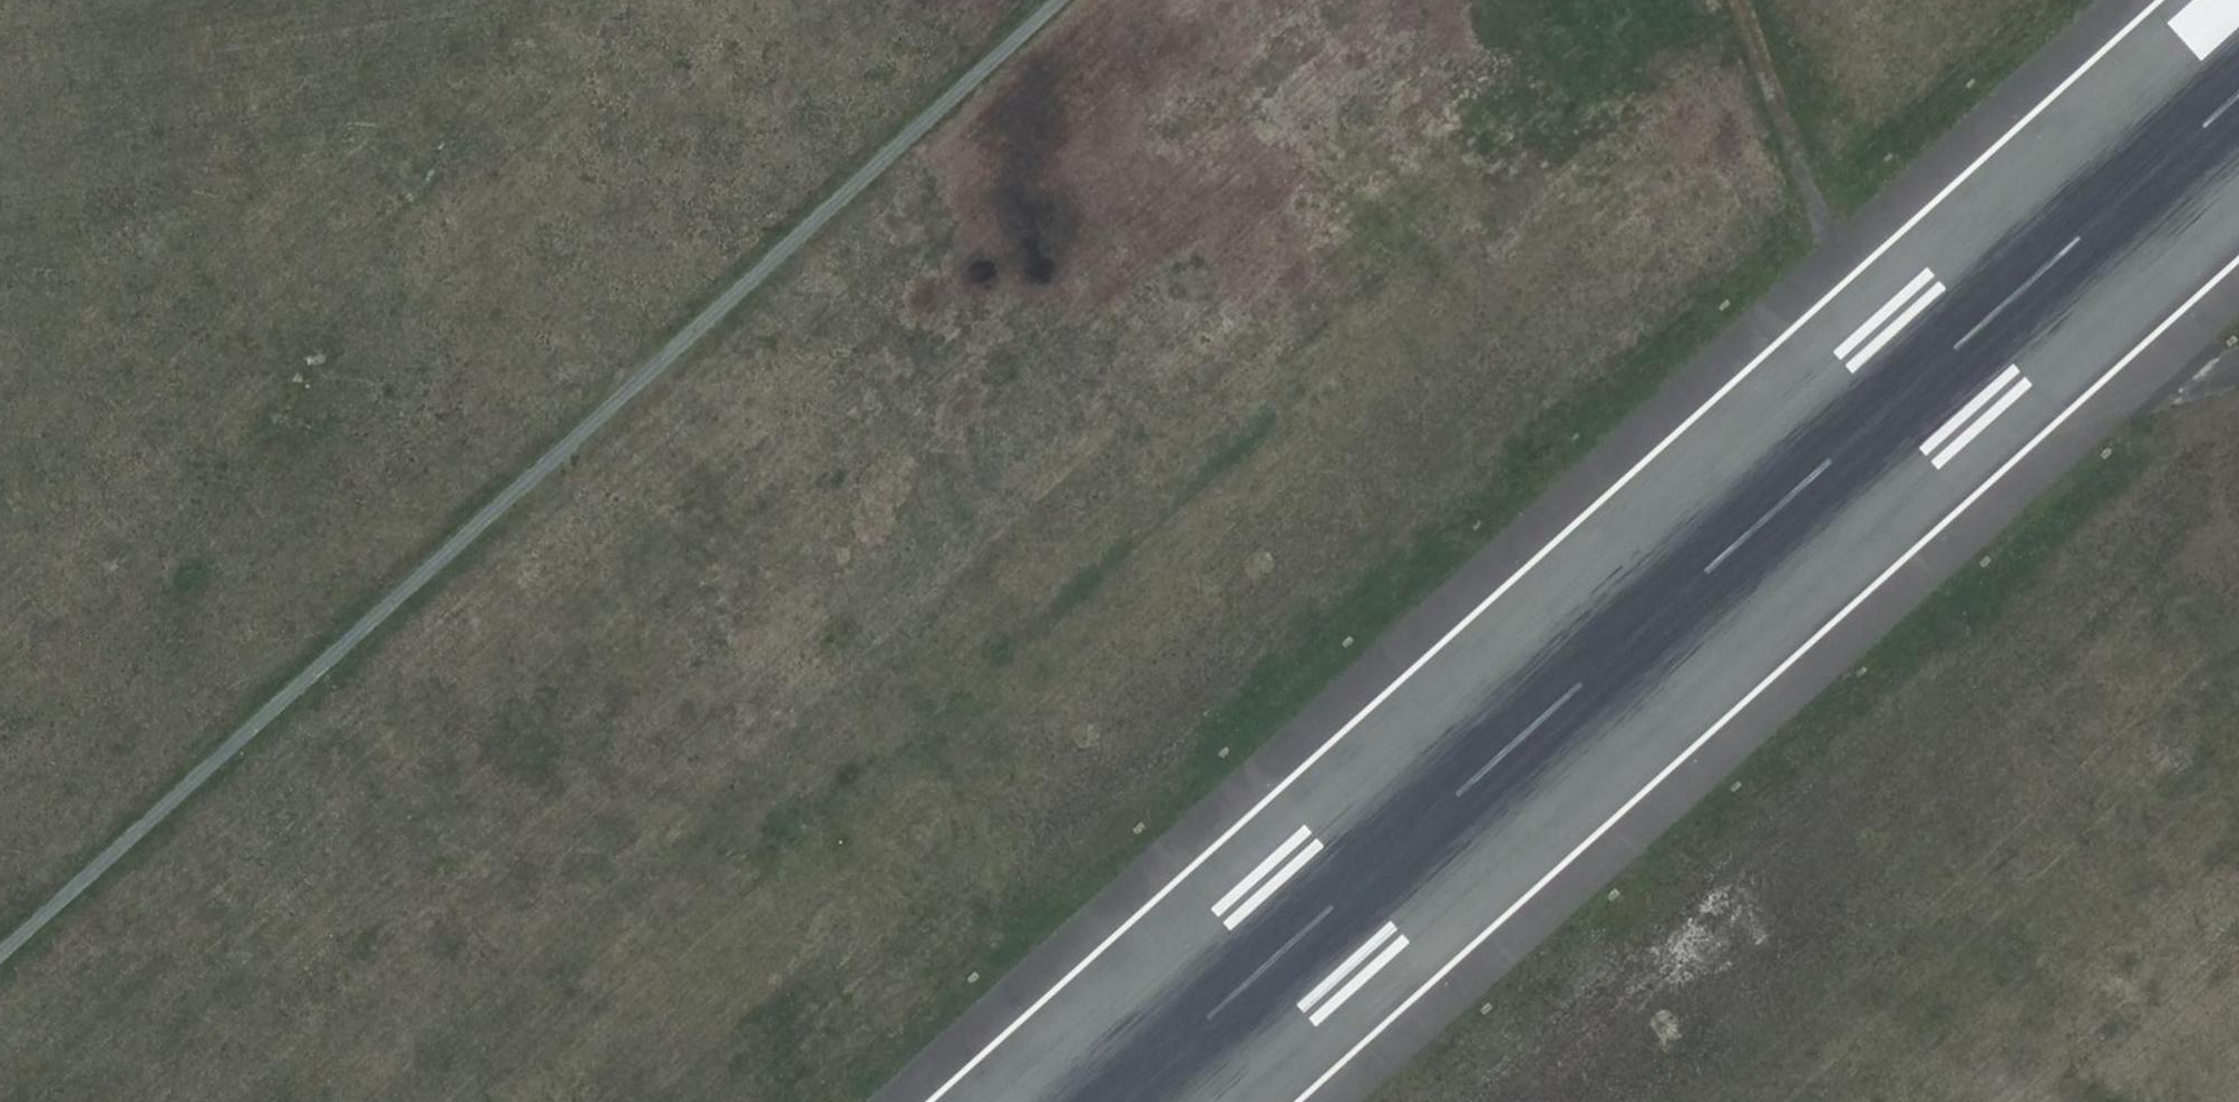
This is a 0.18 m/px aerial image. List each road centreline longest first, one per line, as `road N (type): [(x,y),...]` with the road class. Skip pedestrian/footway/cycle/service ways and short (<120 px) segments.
road 1 (track): [(1761,0),(1843,217)]

